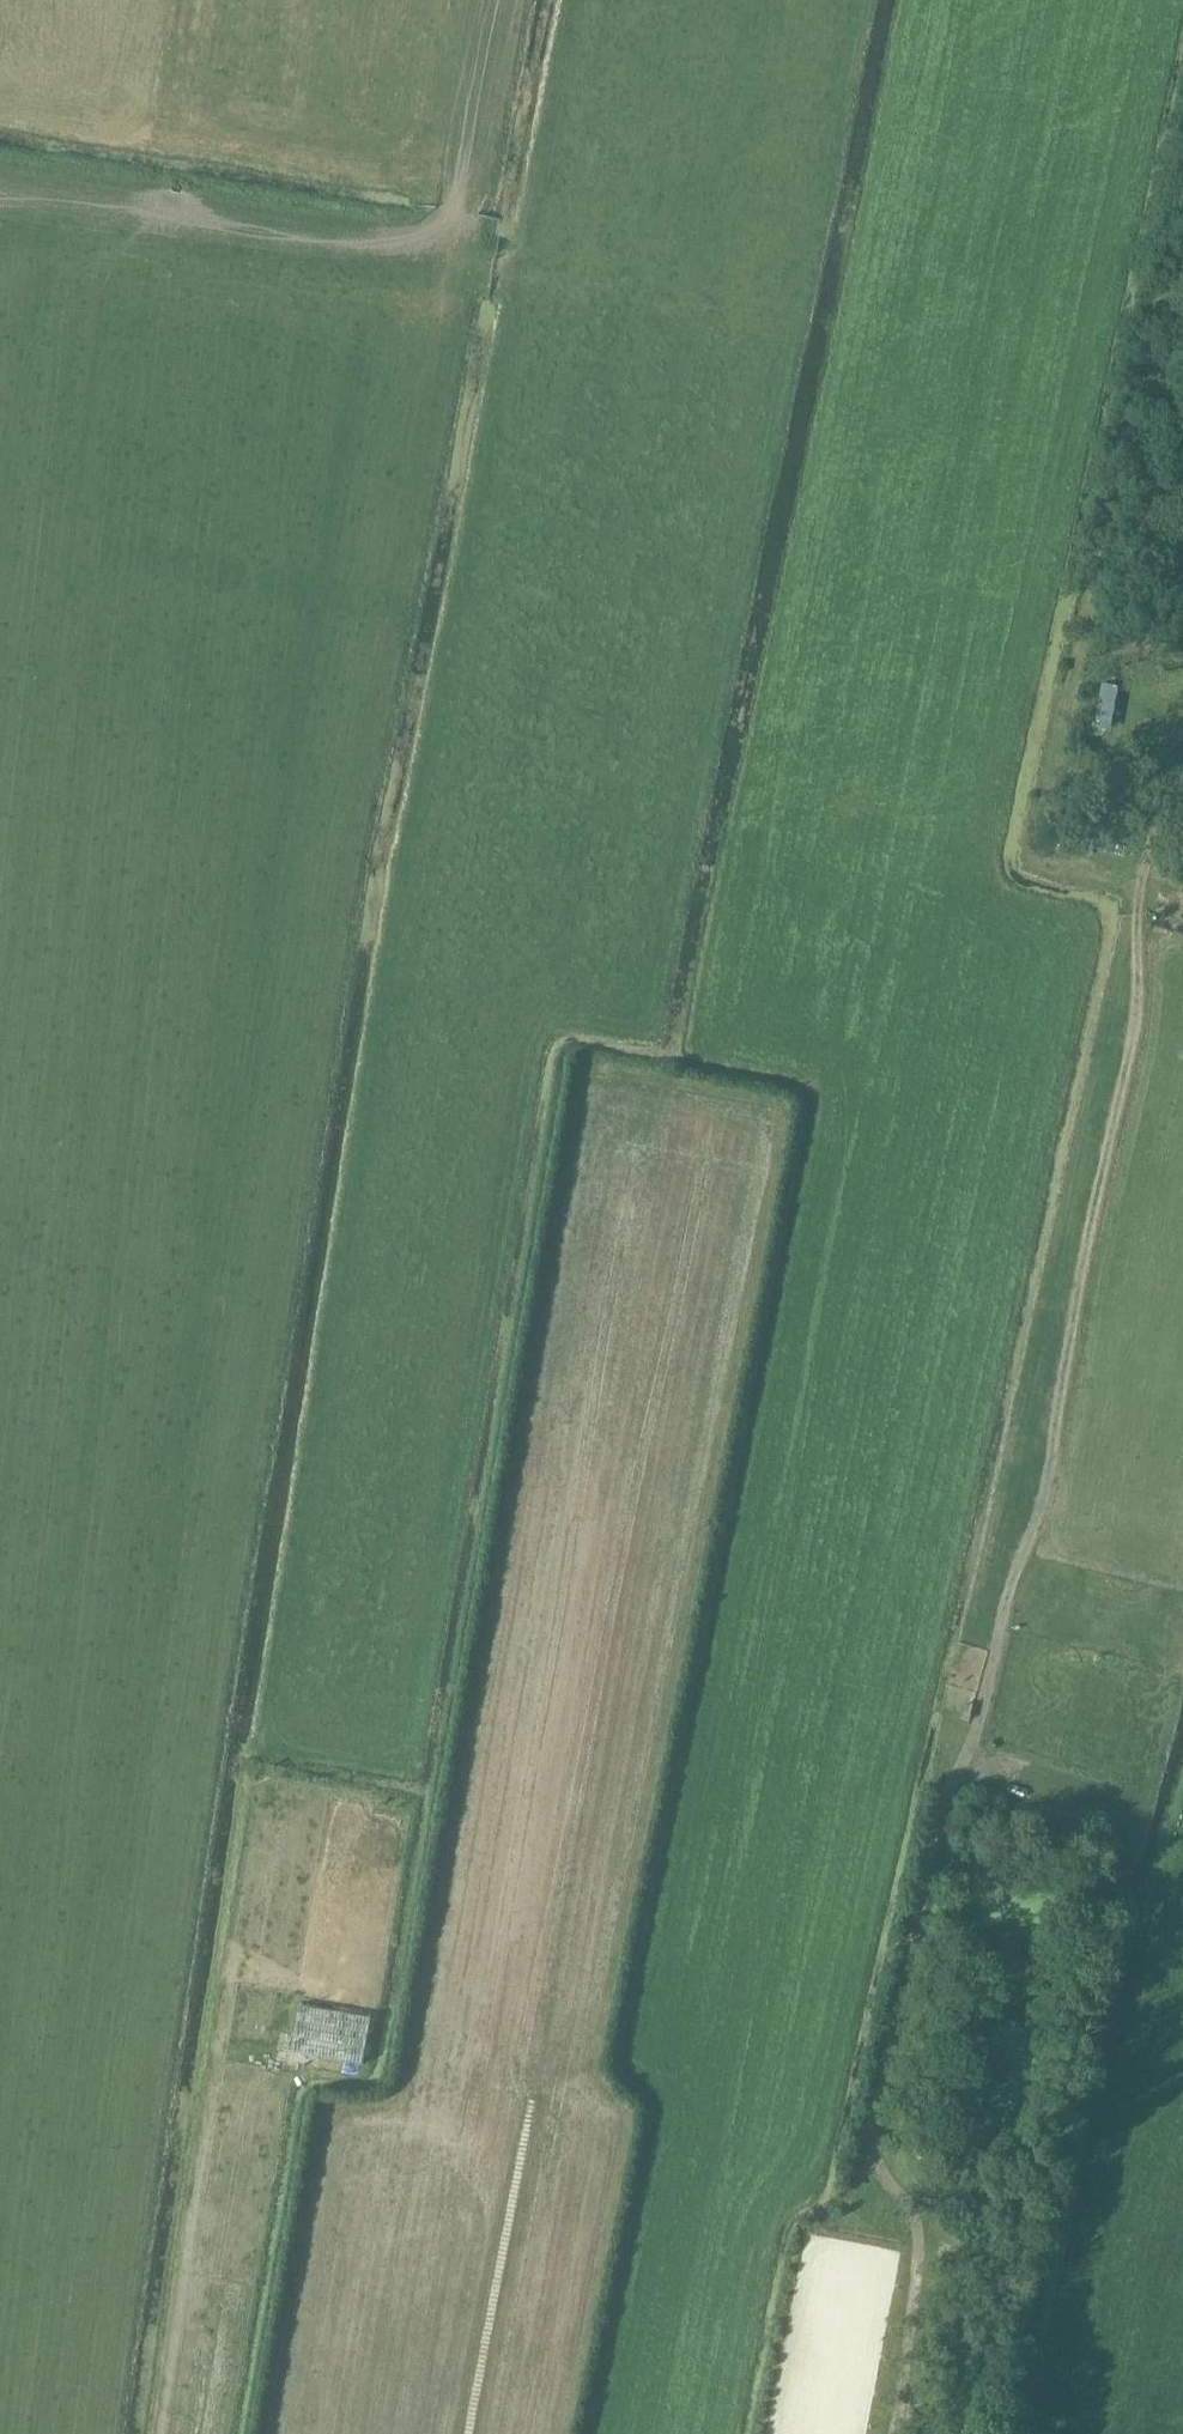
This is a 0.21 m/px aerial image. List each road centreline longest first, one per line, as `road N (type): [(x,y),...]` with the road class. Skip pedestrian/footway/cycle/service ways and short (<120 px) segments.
road 1 (track): [(531,2101),(468,2433)]

